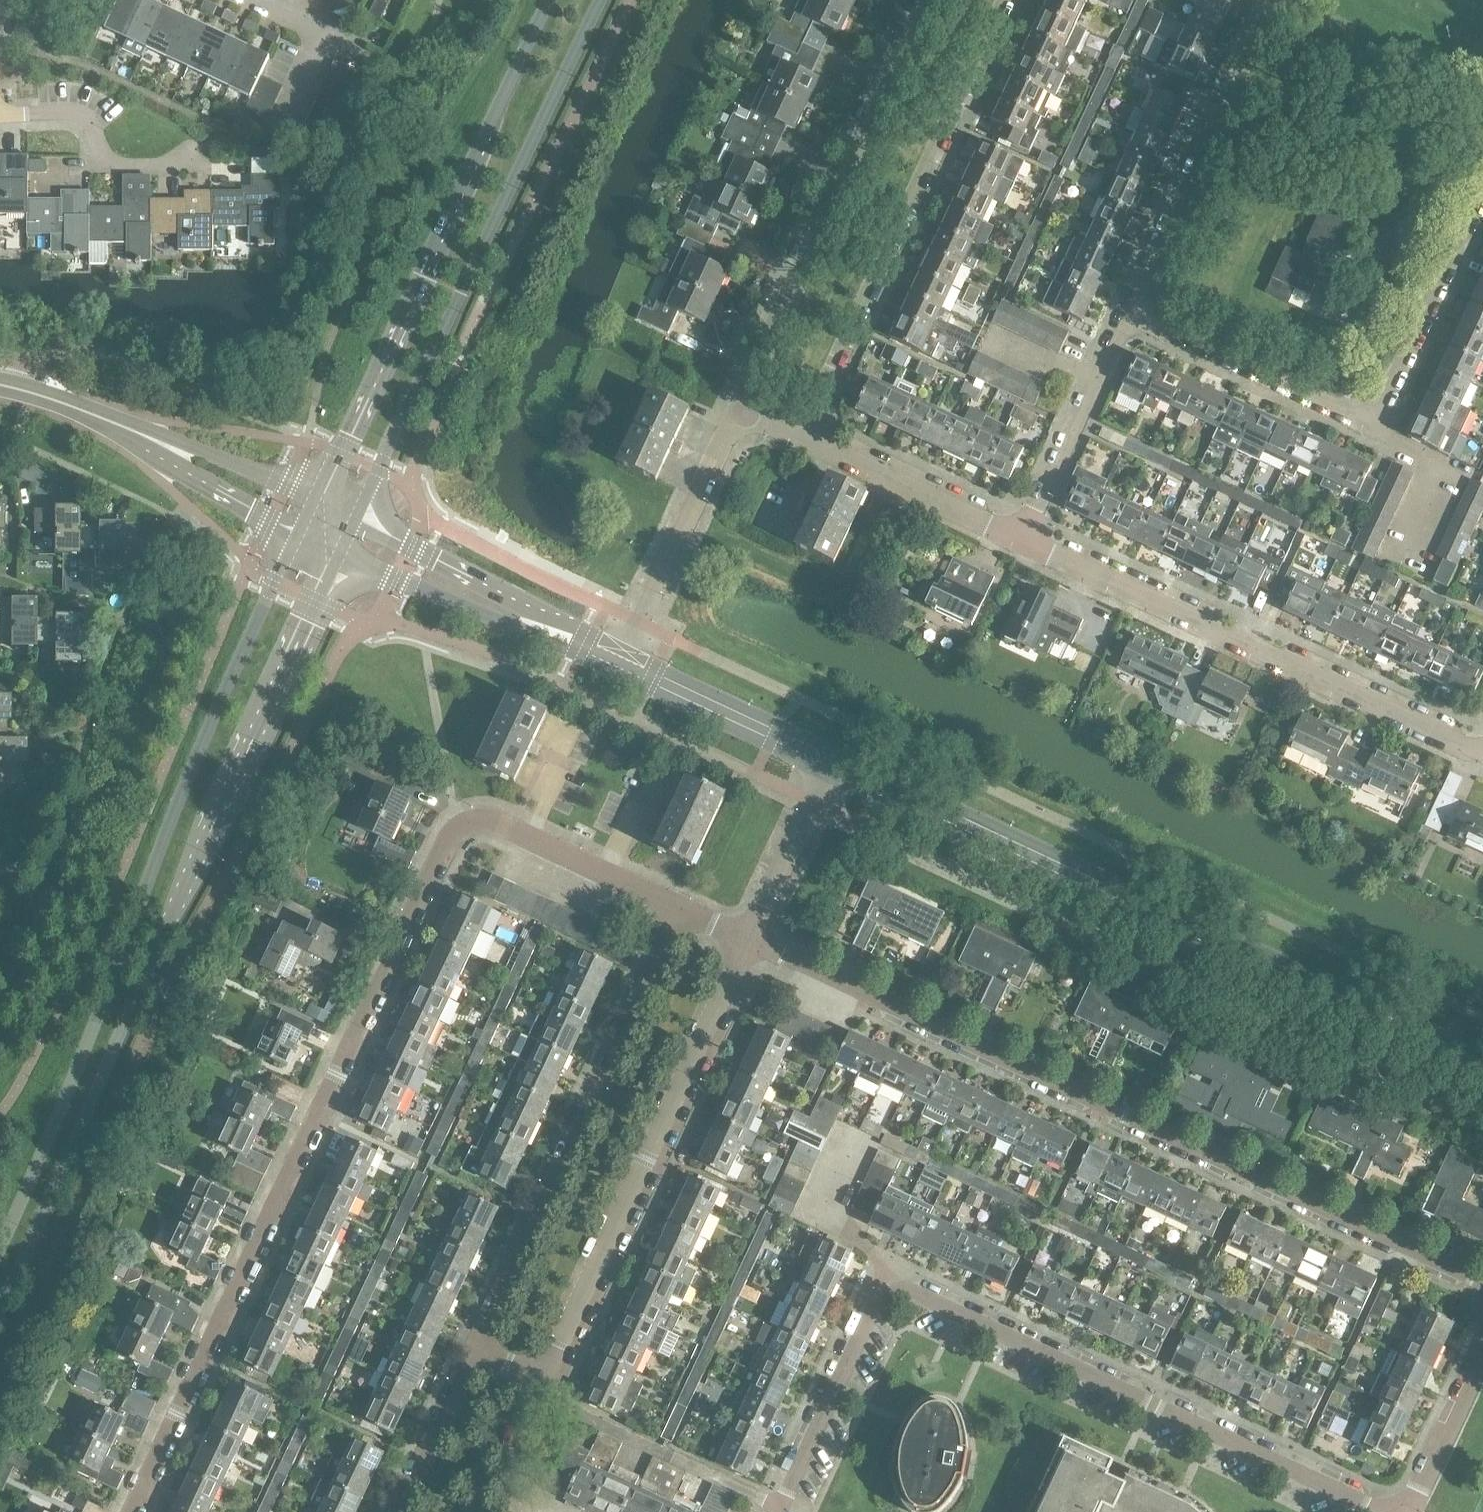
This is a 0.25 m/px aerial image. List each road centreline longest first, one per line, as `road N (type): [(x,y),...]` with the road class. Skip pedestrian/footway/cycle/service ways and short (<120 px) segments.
road 1 (residential): [(140,1511),(452,837),(488,823),(669,905)]
road 2 (secondary): [(0,1306),(346,539)]
road 3 (residential): [(1382,1511),(883,1272),(774,1511)]
road 4 (residential): [(1482,1285),(751,940)]
road 5 (secondary): [(308,523),(193,765),(80,1063),(0,1243)]
road 6 (tertiary): [(1482,1068),(830,762)]
road 7 (secondary): [(346,539),(601,0)]
road 8 (secondary): [(550,0),(308,523)]
road 9 (residential): [(1129,312),(1374,428),(1482,198)]
road 10 (residential): [(540,1402),(751,940)]
road 11 (residential): [(465,1366),(669,905)]
road 12 (residential): [(1462,737),(1022,538)]
road 13 (residential): [(795,435),(1001,0)]
road 14 (residential): [(732,405),(924,0)]
road 15 (residential): [(1273,0),(1129,312)]
road 16 (tertiary): [(308,523),(130,435),(0,387)]
road 17 (tertiary): [(621,663),(346,539)]
road 18 (residential): [(621,663),(732,405)]
road 19 (residential): [(1022,538),(1129,312)]
road 20 (residential): [(1022,538),(795,435)]
road 21 (residential): [(0,113),(81,114),(102,164),(196,165),(205,154)]
road 22 (tertiary): [(830,762),(621,663)]
road 23 (residential): [(751,940),(830,762)]
road 24 (residential): [(1407,1511),(1482,1337)]
road 25 (residential): [(280,128),(326,32),(259,0)]
road 26 (residential): [(398,1511),(465,1366)]

